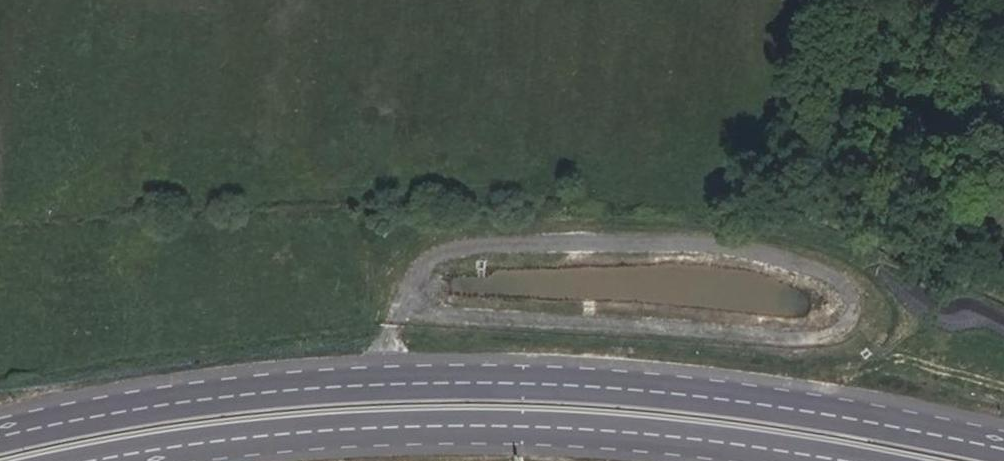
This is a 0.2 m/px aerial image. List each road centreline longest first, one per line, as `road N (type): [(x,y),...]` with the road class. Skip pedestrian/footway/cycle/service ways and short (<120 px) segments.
road 1 (primary): [(1003,447),(716,395),(436,381),(160,403),(0,434)]
road 2 (primary): [(141,460),(440,436),(777,460)]

